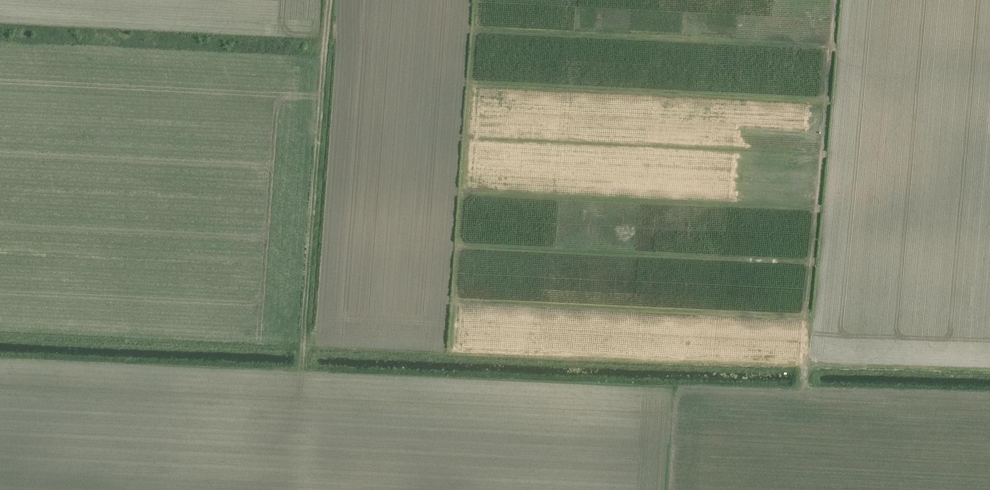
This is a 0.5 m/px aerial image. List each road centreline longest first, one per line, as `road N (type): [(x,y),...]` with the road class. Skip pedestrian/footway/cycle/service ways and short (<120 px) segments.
road 1 (track): [(834,0),(799,376)]
road 2 (track): [(328,0),(301,362)]

